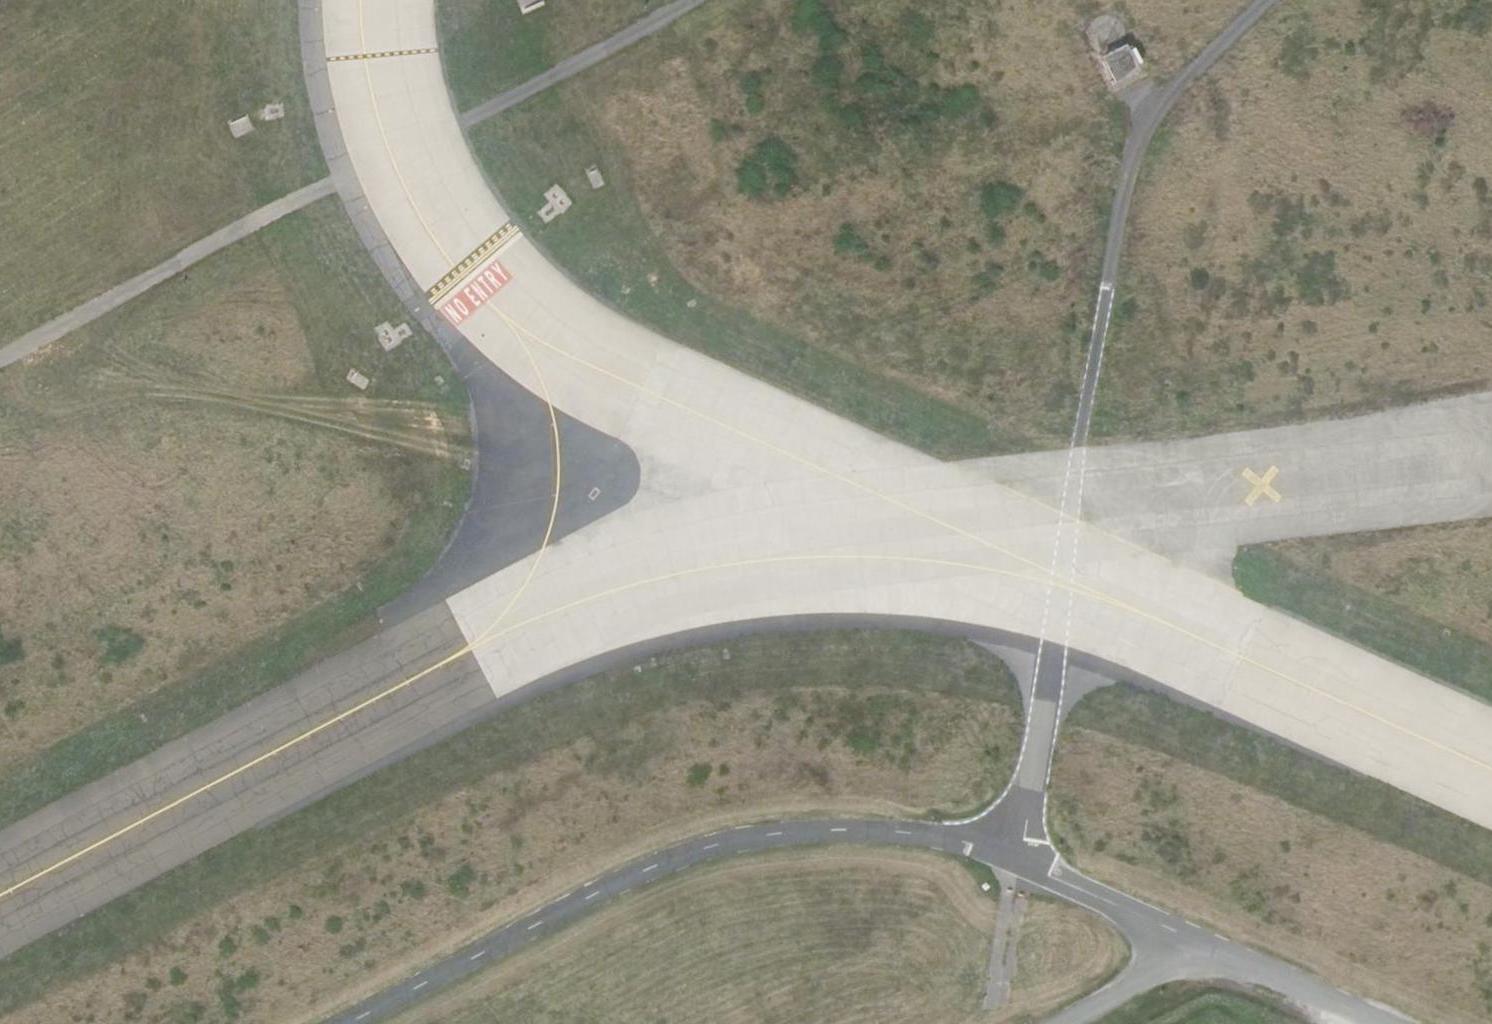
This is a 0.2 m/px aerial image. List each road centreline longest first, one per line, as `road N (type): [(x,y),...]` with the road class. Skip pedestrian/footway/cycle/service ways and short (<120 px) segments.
road 1 (track): [(0,359),(693,0)]
road 2 (track): [(1263,0),(1141,126),(1106,288)]

